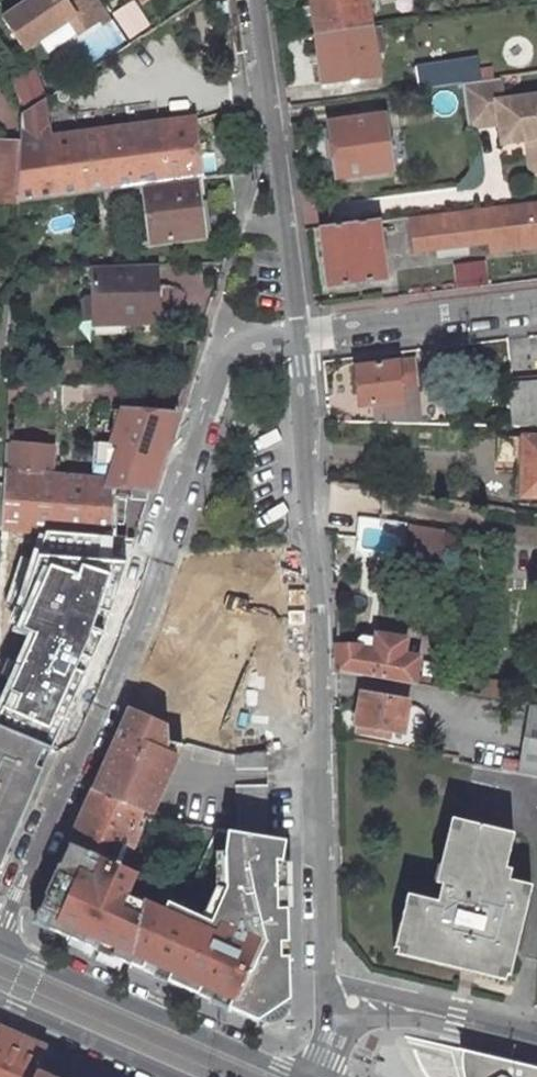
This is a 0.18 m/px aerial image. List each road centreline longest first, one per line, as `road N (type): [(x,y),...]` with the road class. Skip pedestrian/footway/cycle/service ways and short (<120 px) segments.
road 1 (residential): [(299,332),(322,593),(328,983)]
road 2 (residential): [(0,938),(125,637),(217,348)]
road 3 (primary): [(295,1076),(0,944)]
road 4 (residential): [(299,332),(536,305)]
road 5 (residential): [(251,0),(276,194)]
road 6 (primary): [(0,999),(179,1076)]
road 7 (residential): [(217,348),(276,194)]
road 8 (residential): [(276,194),(299,332)]
road 9 (residential): [(457,1019),(328,983)]

